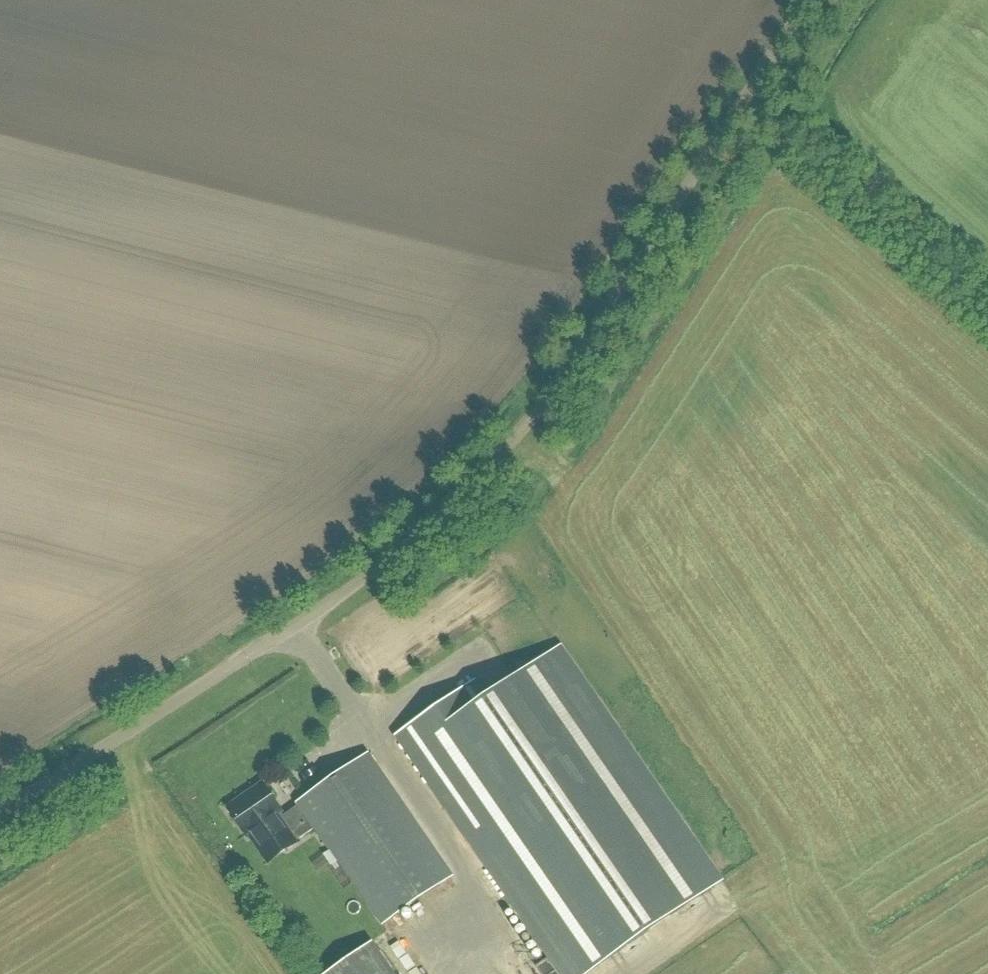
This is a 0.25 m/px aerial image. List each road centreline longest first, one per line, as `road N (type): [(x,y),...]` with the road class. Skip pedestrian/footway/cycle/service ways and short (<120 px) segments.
road 1 (unclassified): [(0,811),(319,611),(493,467),(573,362),(808,0)]

